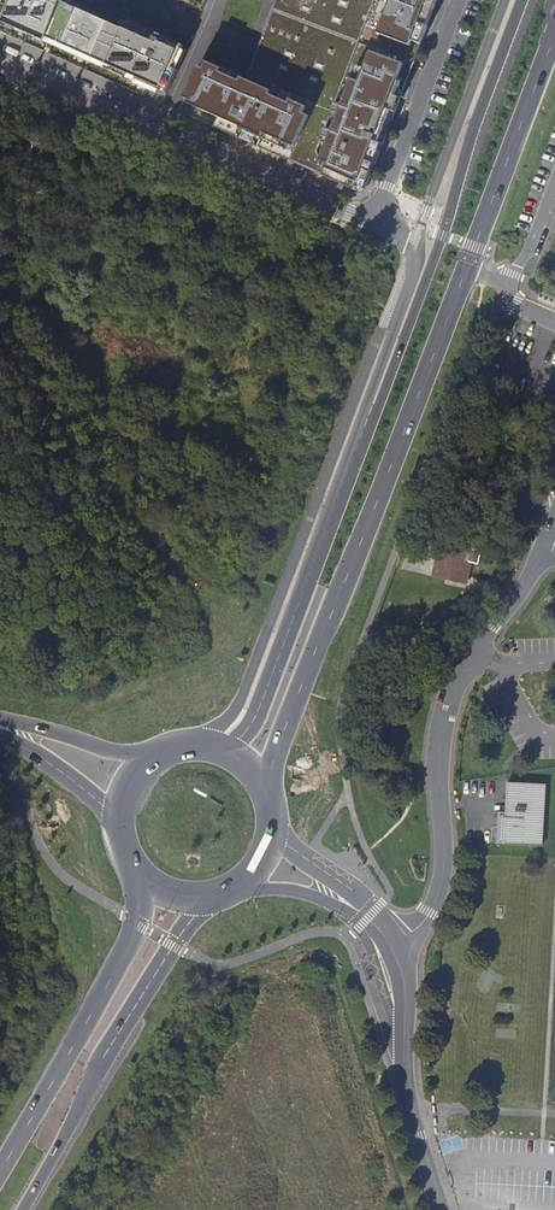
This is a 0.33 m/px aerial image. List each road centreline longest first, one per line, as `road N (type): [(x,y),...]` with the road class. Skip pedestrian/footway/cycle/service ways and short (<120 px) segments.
road 1 (primary): [(274,798),(273,740),(286,701),(466,269)]
road 2 (primary): [(522,0),(364,434)]
road 3 (unclassified): [(540,547),(454,687),(436,788),(438,887),(428,912),(392,950)]
road 4 (residential): [(0,60),(373,224)]
road 5 (primary): [(21,1209),(84,1100),(110,1036),(204,897)]
road 6 (primary): [(364,434),(256,715),(230,745)]
road 7 (primary): [(143,877),(135,922),(0,1167)]
road 8 (unclassified): [(440,1209),(405,1103),(402,994),(392,950)]
road 9 (residential): [(373,224),(457,0)]
road 10 (residential): [(373,224),(407,243),(415,268),(364,434)]
road 11 (primary): [(466,269),(550,46)]
road 12 (unclassified): [(386,940),(356,894),(287,844),(276,826)]
road 13 (unclassified): [(238,886),(306,893),(386,940)]
road 14 (secondary): [(149,753),(0,716)]
road 15 (secondary): [(0,725),(37,743),(117,816)]

